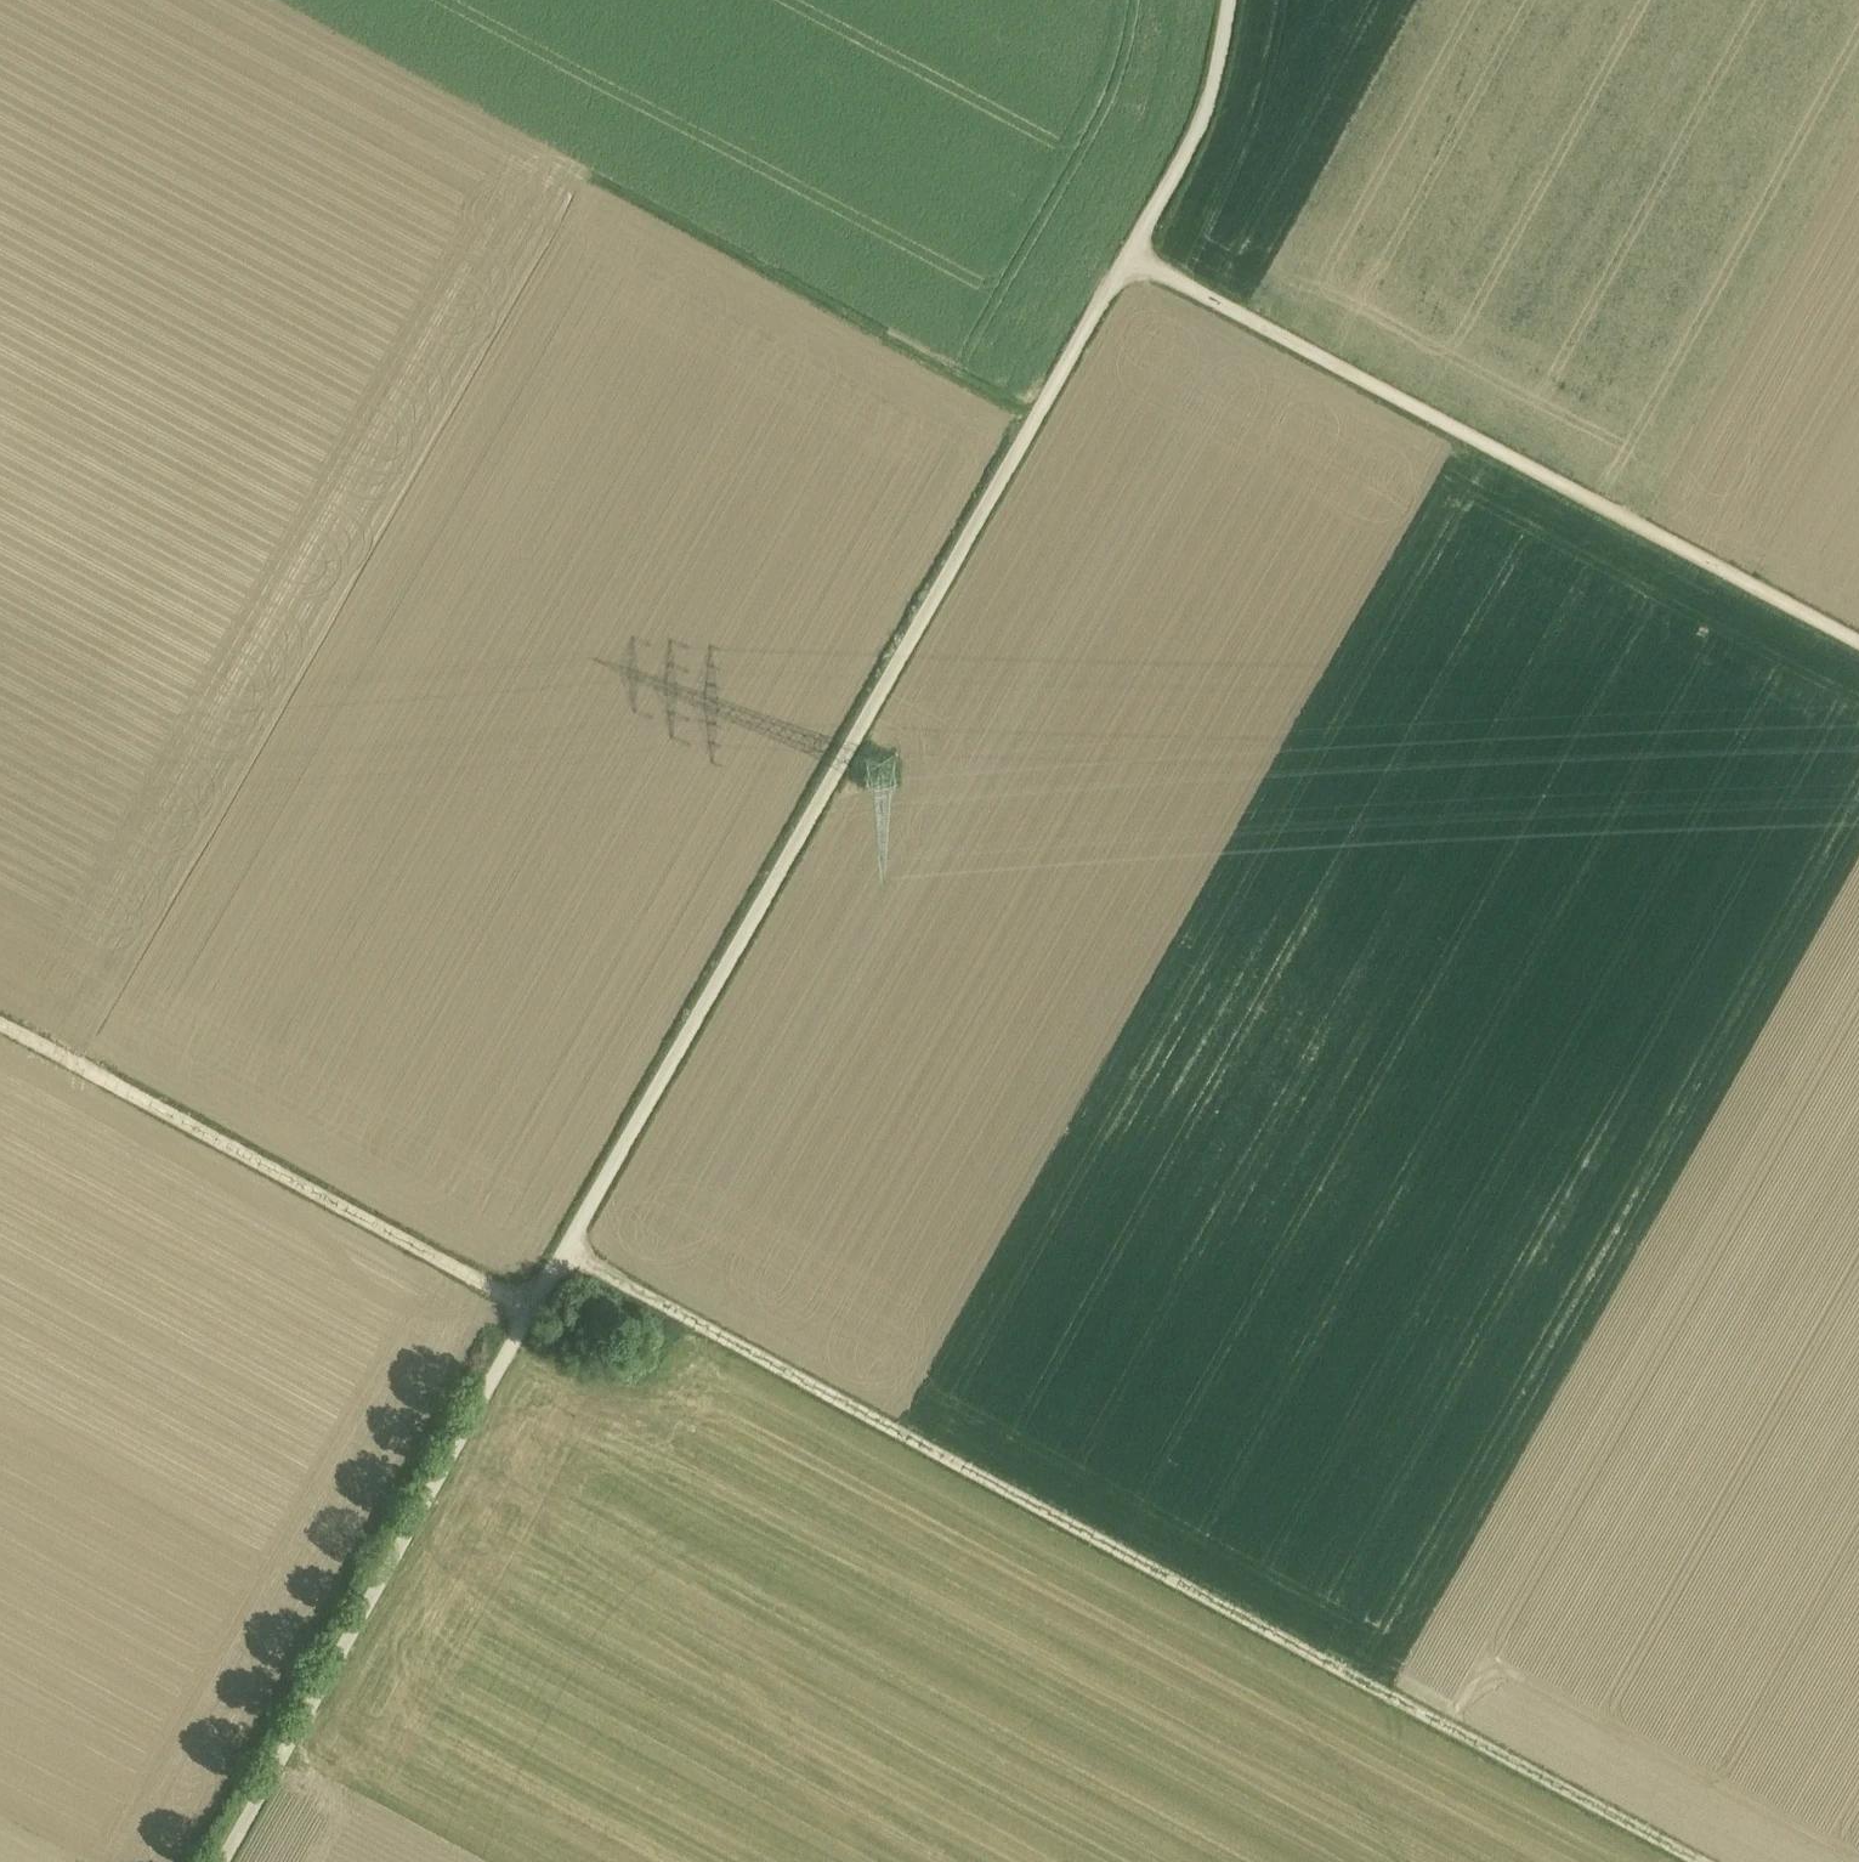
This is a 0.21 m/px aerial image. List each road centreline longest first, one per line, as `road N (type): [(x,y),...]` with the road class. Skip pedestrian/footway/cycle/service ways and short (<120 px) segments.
road 1 (track): [(568,1254),(1696,1861)]
road 2 (track): [(1128,254),(1858,644)]
road 3 (track): [(537,1309),(0,1022)]
road 4 (track): [(1037,412),(608,183)]

